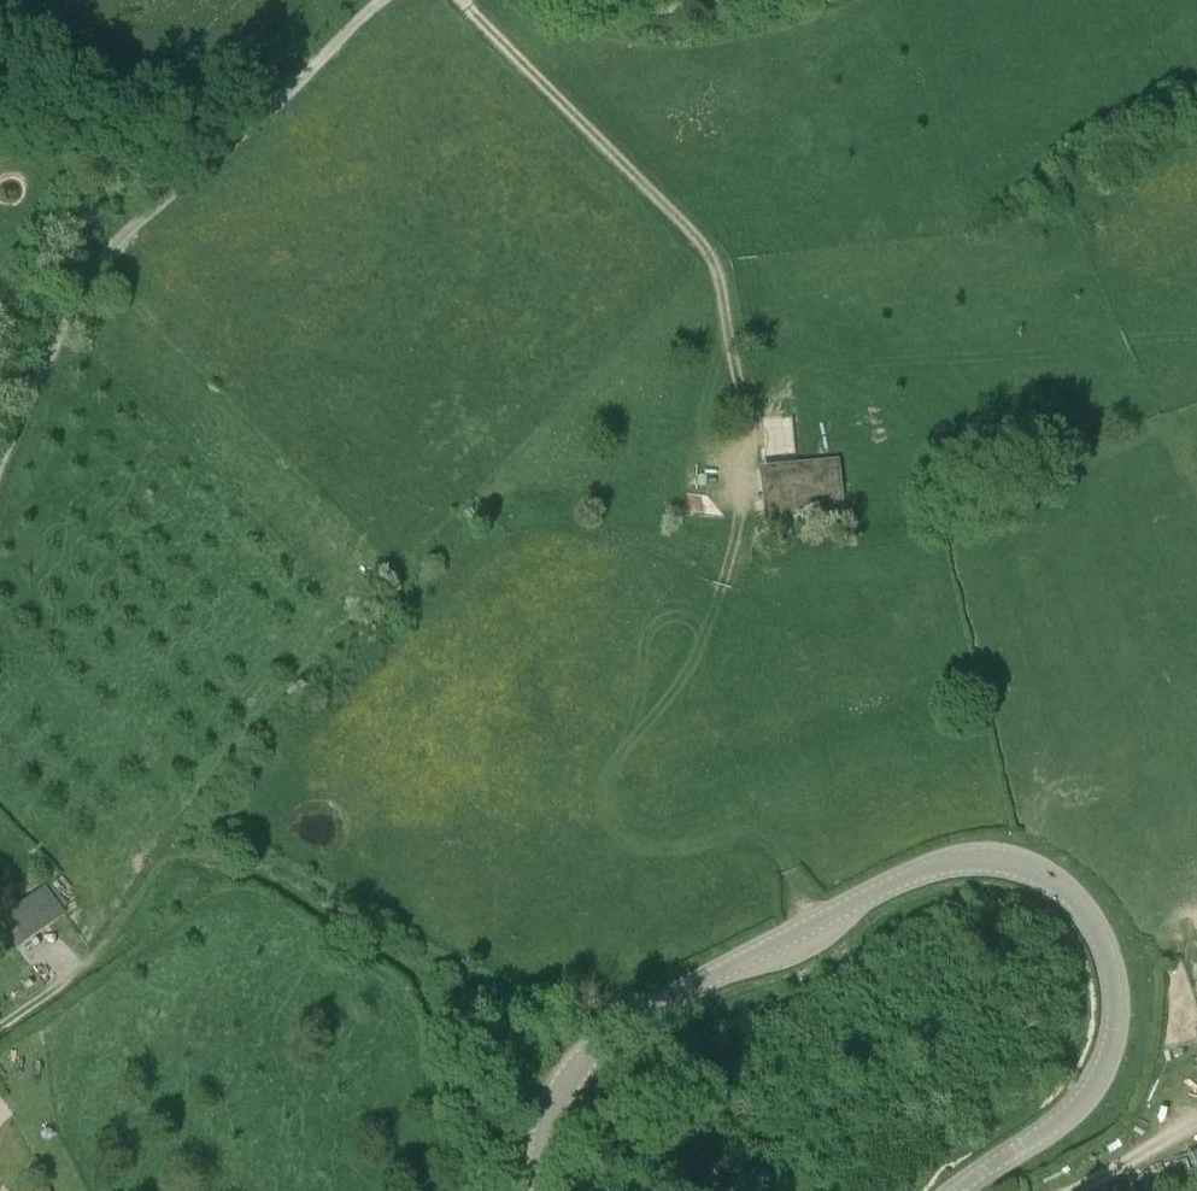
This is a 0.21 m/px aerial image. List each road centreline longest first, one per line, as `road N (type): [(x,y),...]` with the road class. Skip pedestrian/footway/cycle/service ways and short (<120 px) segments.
road 1 (tertiary): [(952,1190),(1077,1102),(1104,1062),(1114,1025),(1110,961),(1081,906),(1037,871),(996,859),(951,861),(901,877),(618,1030),(561,1089),(545,1134),(541,1190)]
road 2 (track): [(461,0),(713,261),(750,429),(729,561)]
road 3 (track): [(378,0),(267,113),(107,251),(0,457)]
road 4 (track): [(0,1026),(98,952),(168,858),(241,871)]
road 5 (track): [(1070,1190),(1134,1166),(1196,1123)]
road 6 (track): [(727,0),(607,0)]

